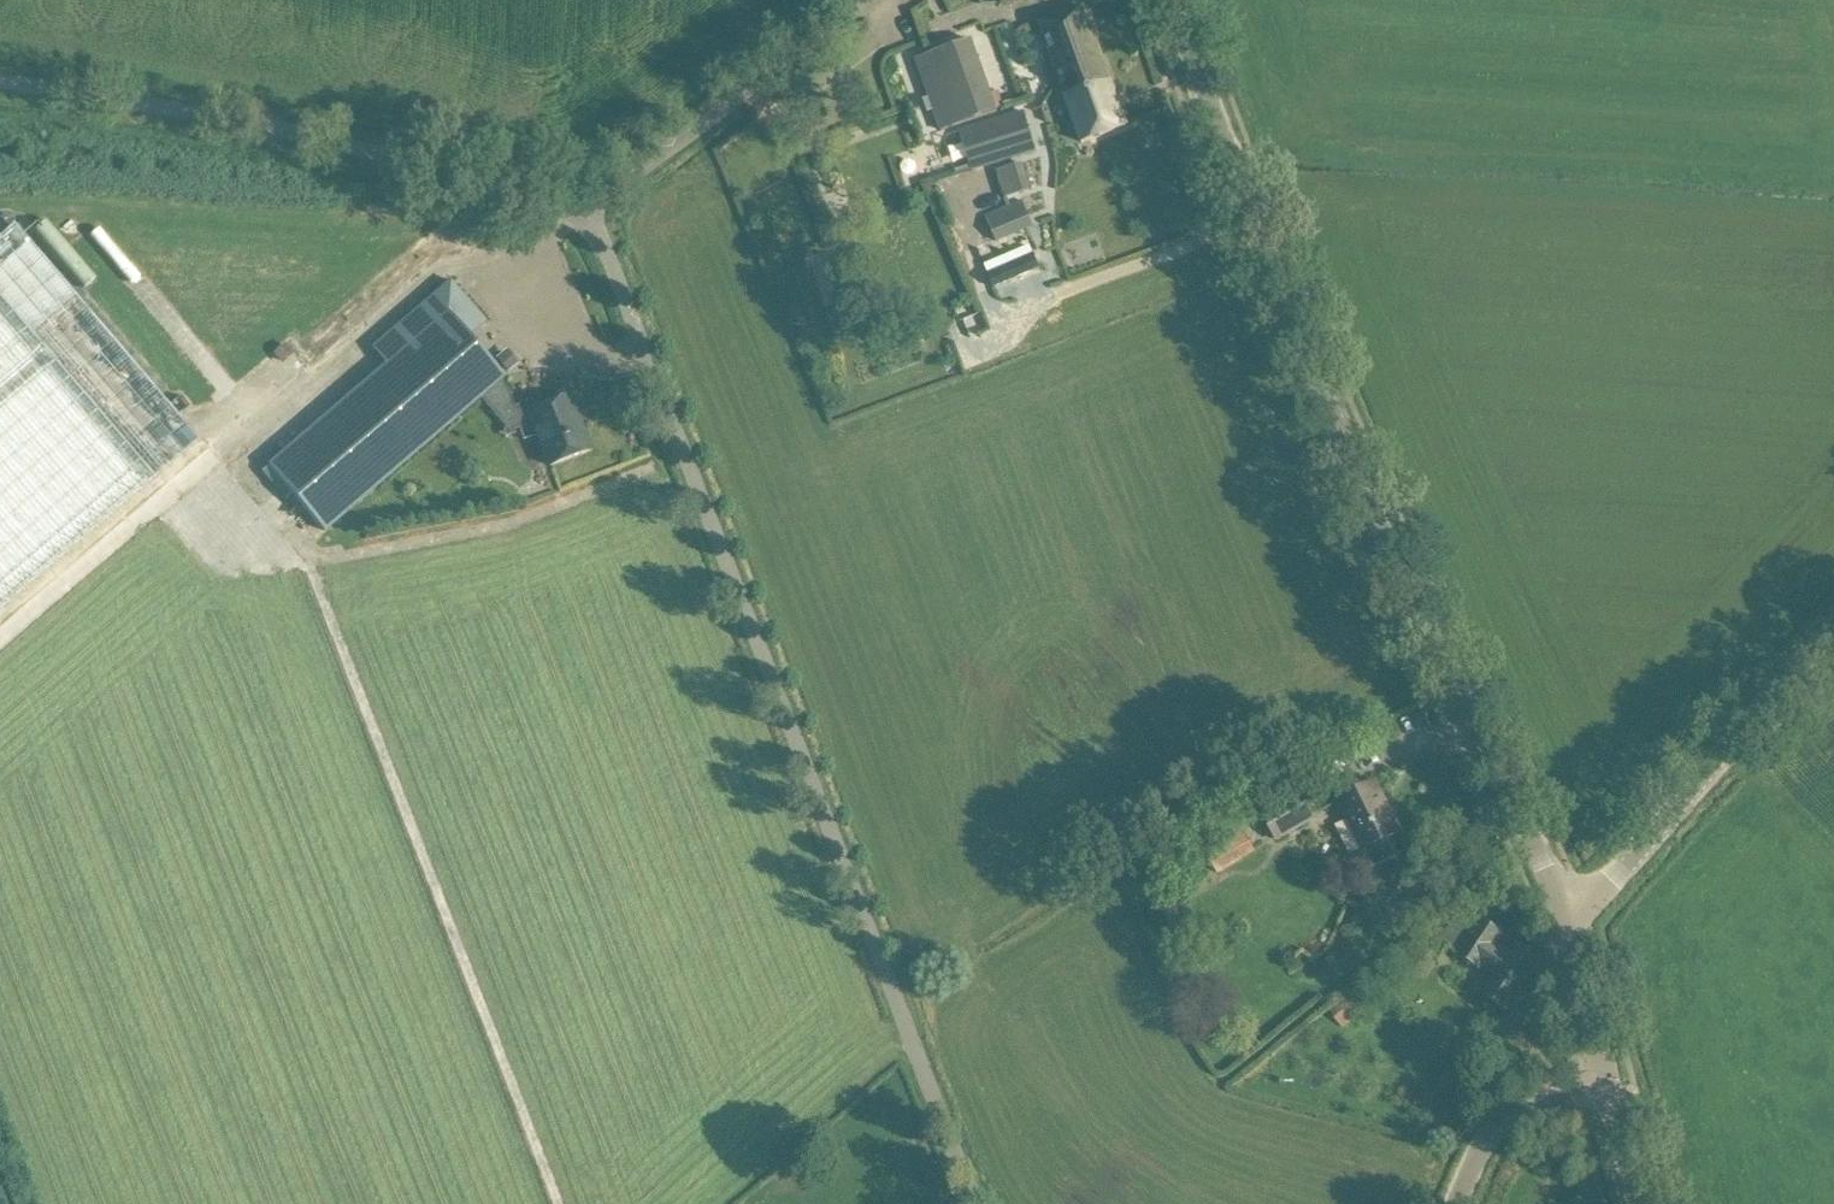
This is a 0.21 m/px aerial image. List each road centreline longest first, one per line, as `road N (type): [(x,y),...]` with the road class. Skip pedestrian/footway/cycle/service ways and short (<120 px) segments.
road 1 (unclassified): [(997,1203),(617,261),(583,214)]
road 2 (tertiary): [(1566,908),(1379,525),(1173,0)]
road 3 (unclassified): [(583,214),(314,137),(0,81)]
road 4 (unclassified): [(1566,908),(1627,865),(1833,630)]
road 5 (unclassified): [(583,214),(873,0)]
road 6 (unclassified): [(1456,1203),(1501,1124),(1529,1108),(1612,1088)]
road 7 (tertiary): [(1612,1088),(1566,908)]
road 8 (tertiary): [(1645,1203),(1612,1088)]

